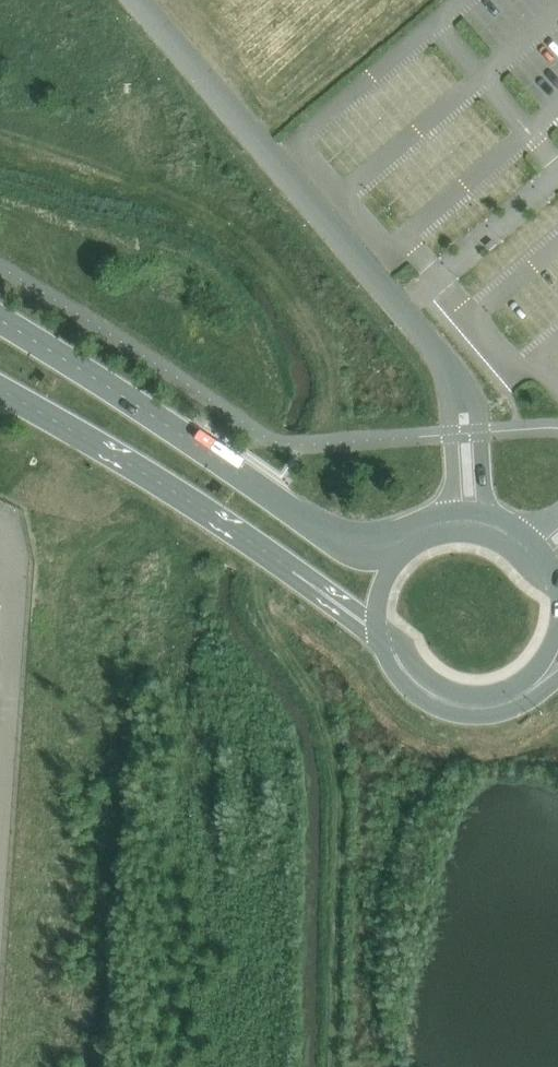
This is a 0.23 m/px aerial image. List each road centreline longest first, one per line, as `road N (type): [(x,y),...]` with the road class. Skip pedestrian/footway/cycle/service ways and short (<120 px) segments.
road 1 (tertiary): [(450,367),(140,0)]
road 2 (tertiary): [(301,515),(0,317)]
road 3 (tertiary): [(0,390),(289,567)]
road 4 (tertiary): [(378,622),(429,679),(473,693),(527,678),(557,628)]
road 5 (tertiary): [(383,648),(417,699),(466,718),(504,716),(557,681)]
road 6 (tertiary): [(456,511),(374,531),(301,515)]
road 7 (tertiary): [(488,513),(480,407),(450,367)]
road 8 (tertiary): [(450,367),(456,511)]
road 9 (tertiary): [(411,550),(351,554),(319,538),(301,515)]
road 10 (tertiary): [(289,567),(383,648)]

